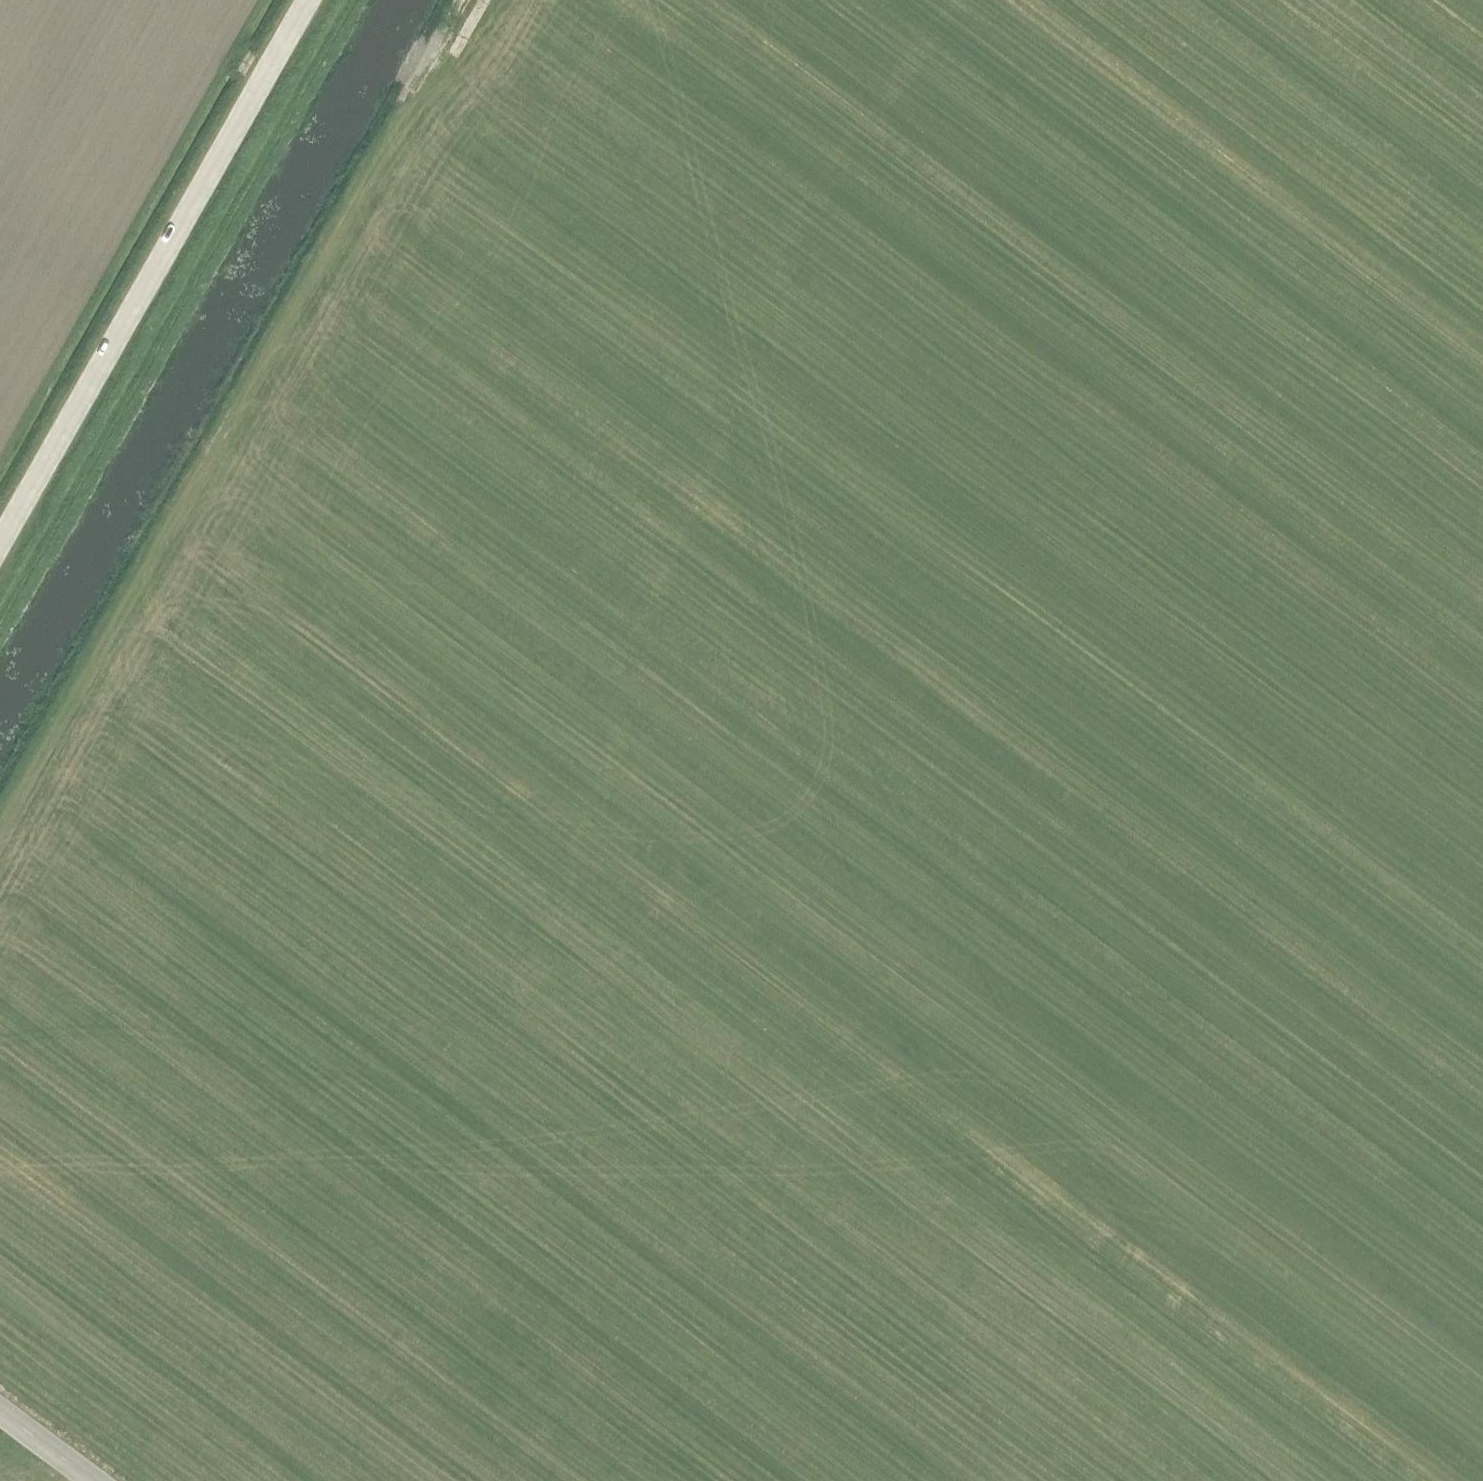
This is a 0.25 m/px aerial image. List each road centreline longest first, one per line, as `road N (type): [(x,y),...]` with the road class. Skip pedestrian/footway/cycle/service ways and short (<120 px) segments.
road 1 (tertiary): [(0,543),(306,0)]

